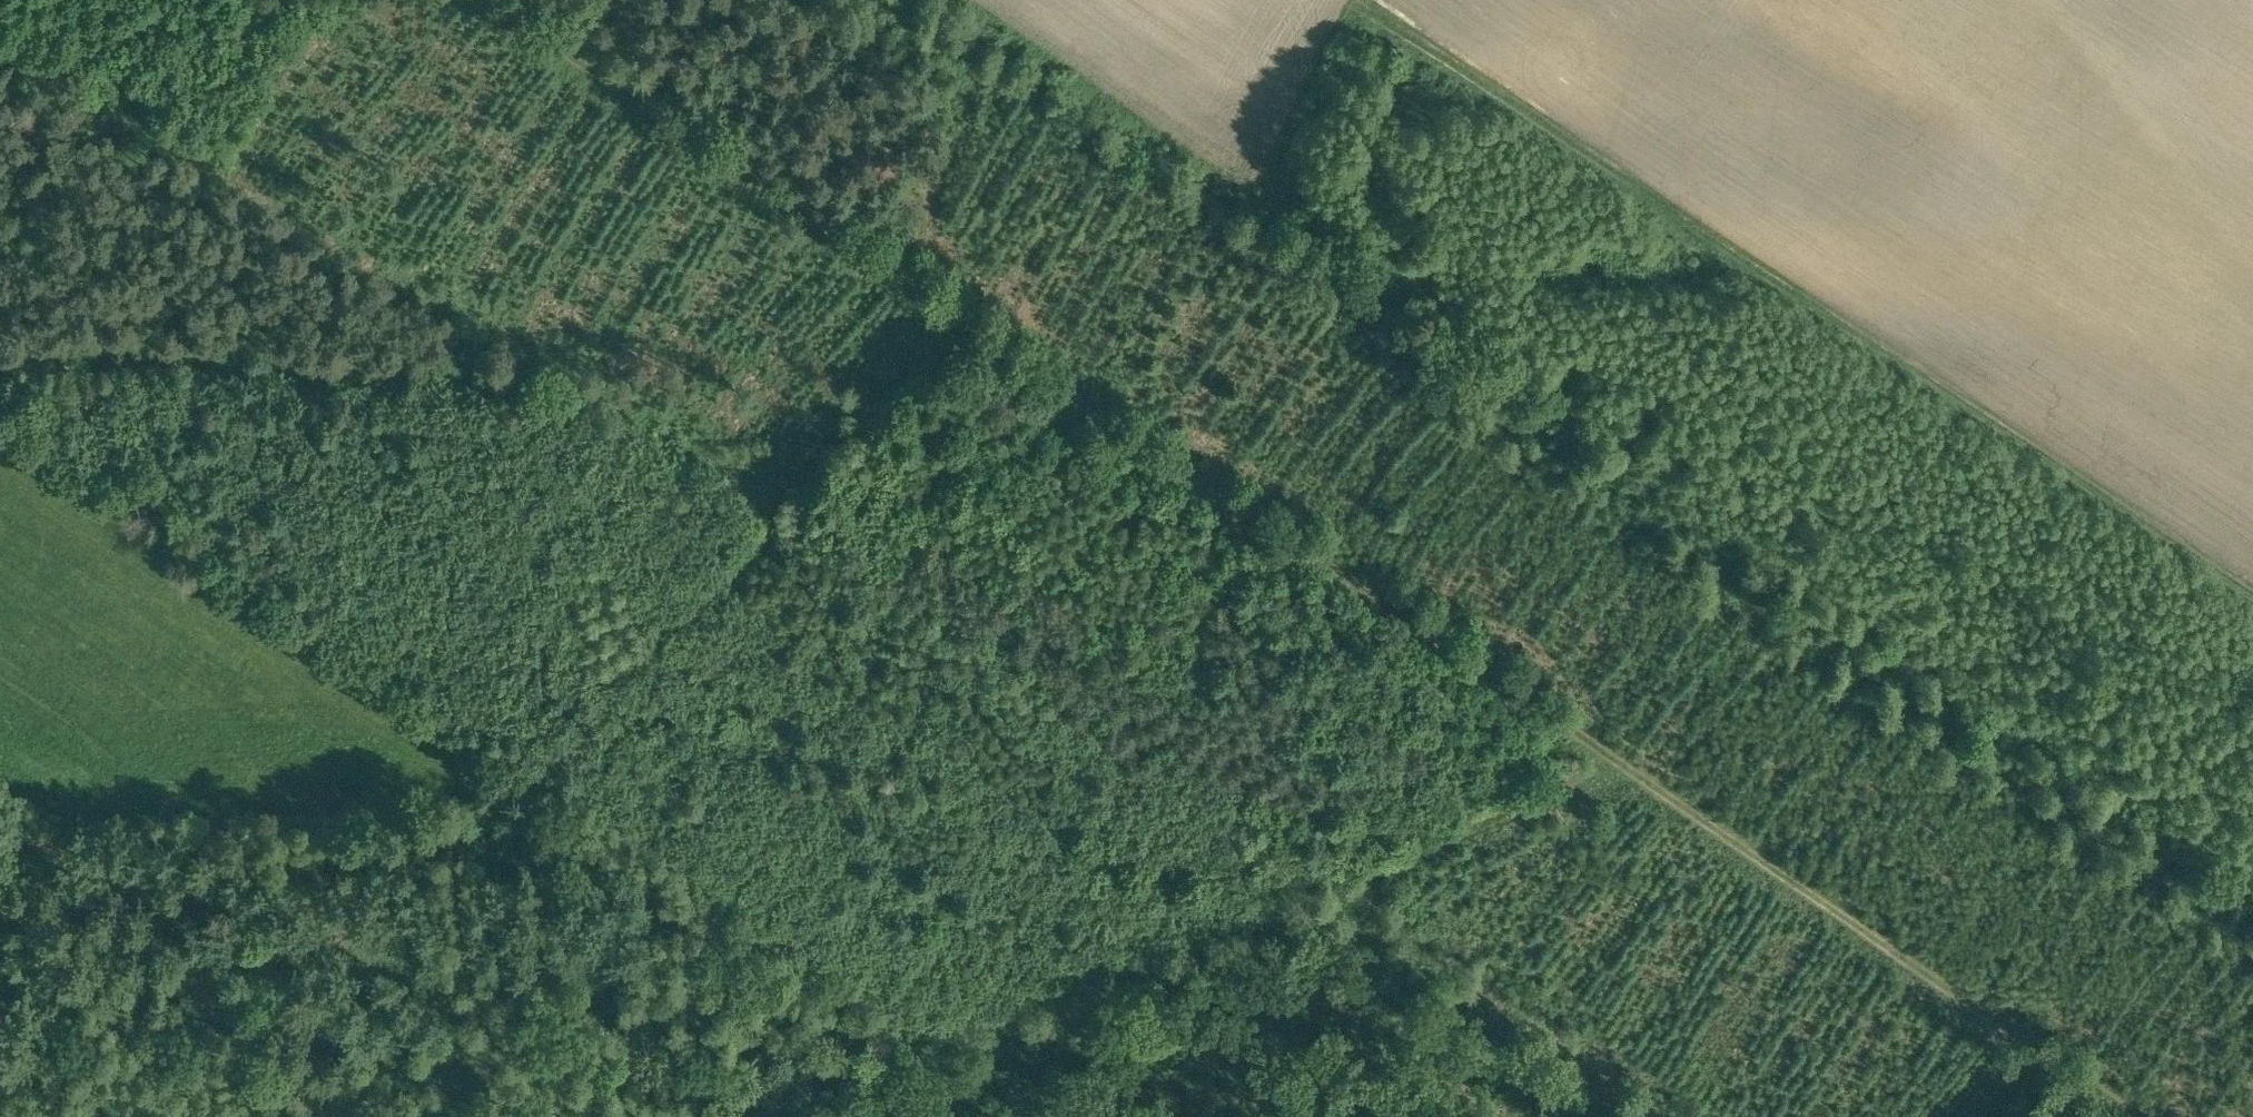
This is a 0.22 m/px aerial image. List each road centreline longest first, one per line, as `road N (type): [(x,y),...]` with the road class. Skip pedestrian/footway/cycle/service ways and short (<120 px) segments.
road 1 (track): [(2146,1116),(1802,859),(1290,552),(603,85),(452,0)]

